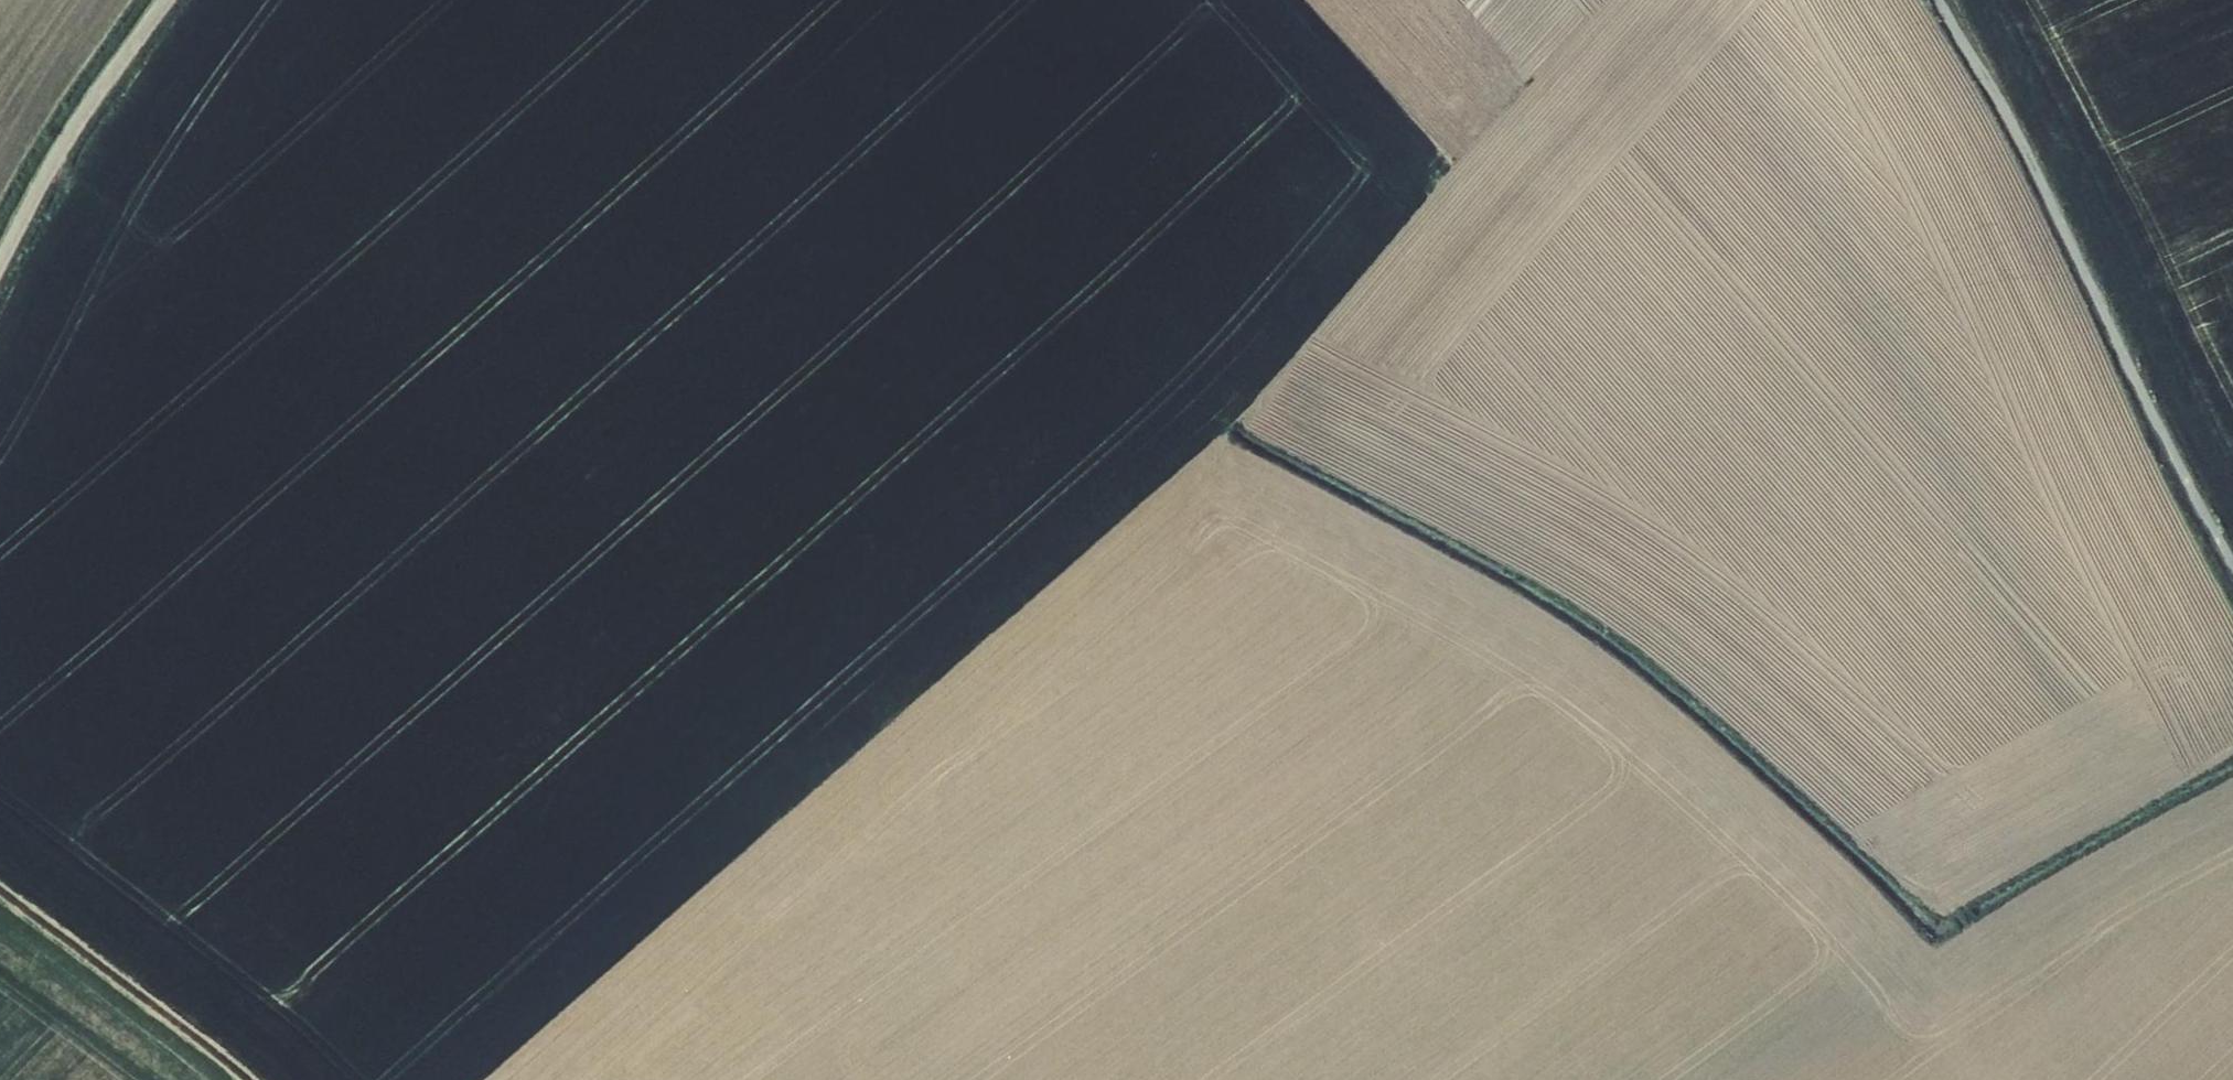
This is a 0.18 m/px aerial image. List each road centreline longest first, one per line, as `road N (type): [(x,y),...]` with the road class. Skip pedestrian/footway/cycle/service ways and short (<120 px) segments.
road 1 (track): [(1940,0),(2006,114),(2232,560)]
road 2 (track): [(169,0),(64,146),(0,268)]
road 3 (track): [(244,1079),(0,891)]

